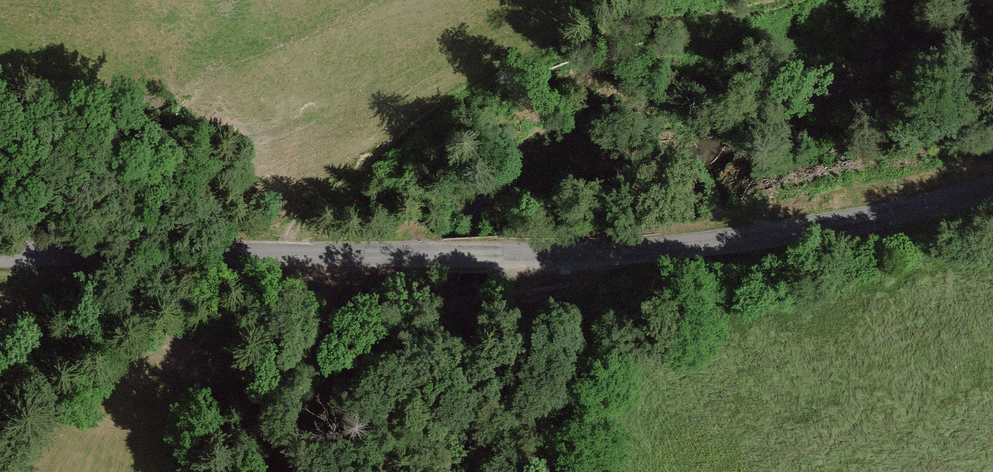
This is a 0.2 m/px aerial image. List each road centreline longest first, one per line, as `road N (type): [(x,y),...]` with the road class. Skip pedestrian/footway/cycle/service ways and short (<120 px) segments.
road 1 (unclassified): [(992,179),(910,212),(691,246),(0,252)]
road 2 (track): [(256,253),(458,102),(544,53),(784,0)]

